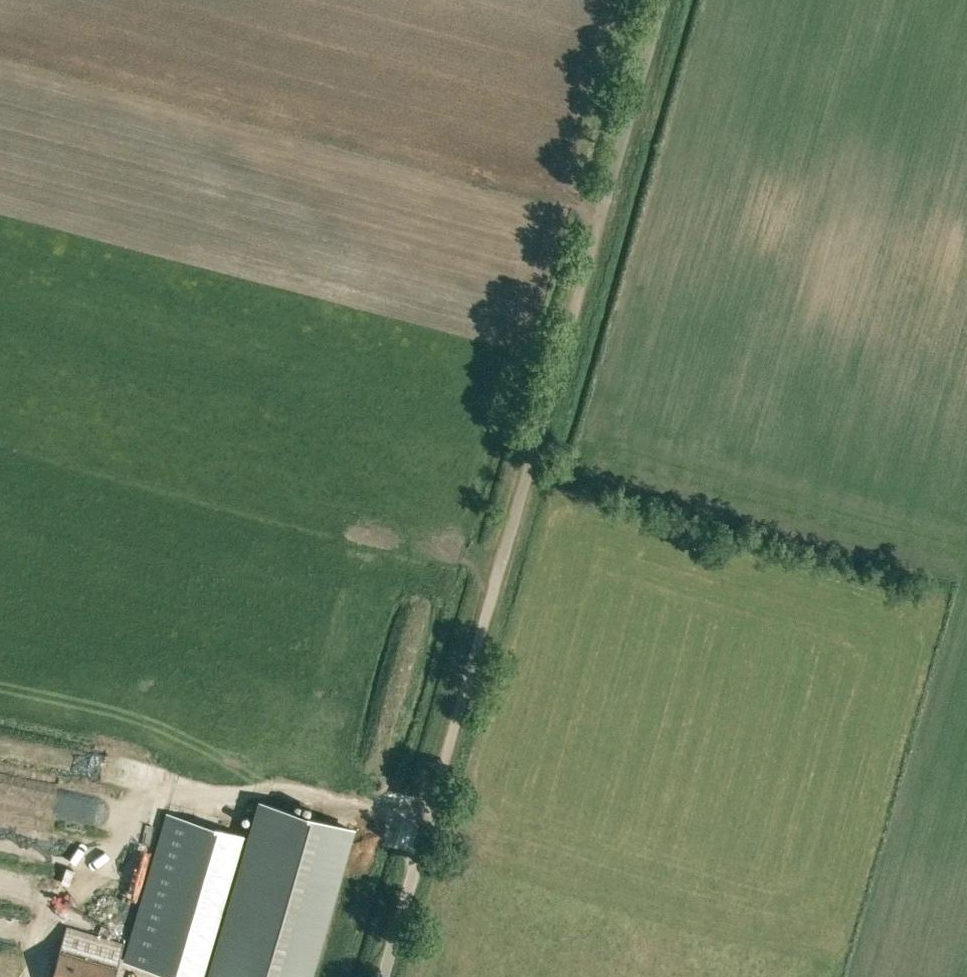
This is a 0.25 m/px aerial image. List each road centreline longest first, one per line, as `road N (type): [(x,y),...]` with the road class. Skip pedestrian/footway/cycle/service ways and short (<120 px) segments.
road 1 (unclassified): [(386,976),(663,0)]

